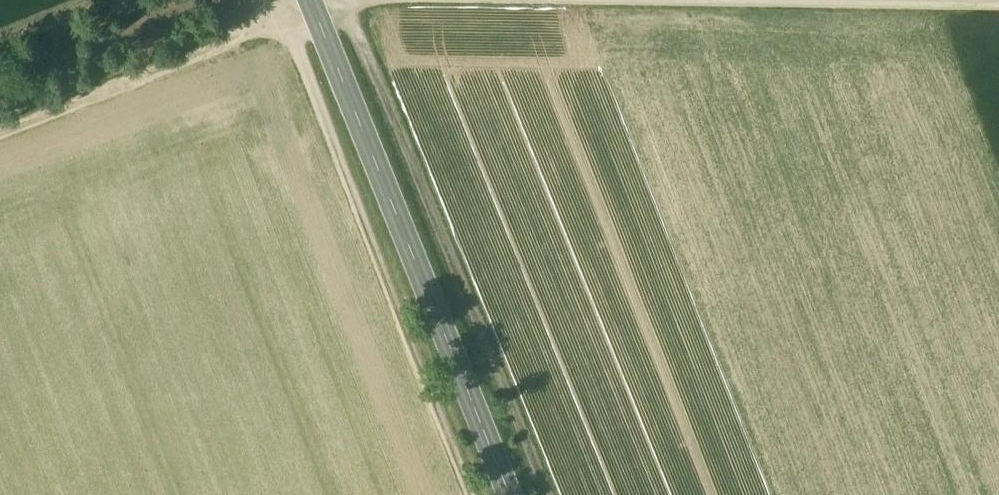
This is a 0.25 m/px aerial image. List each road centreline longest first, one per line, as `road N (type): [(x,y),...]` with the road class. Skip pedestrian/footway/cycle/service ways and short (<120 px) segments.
road 1 (track): [(344,0),(547,494)]
road 2 (tertiary): [(508,494),(311,0)]
road 3 (track): [(277,0),(471,494)]
road 4 (track): [(998,10),(526,0)]
road 5 (track): [(334,0),(0,132)]

